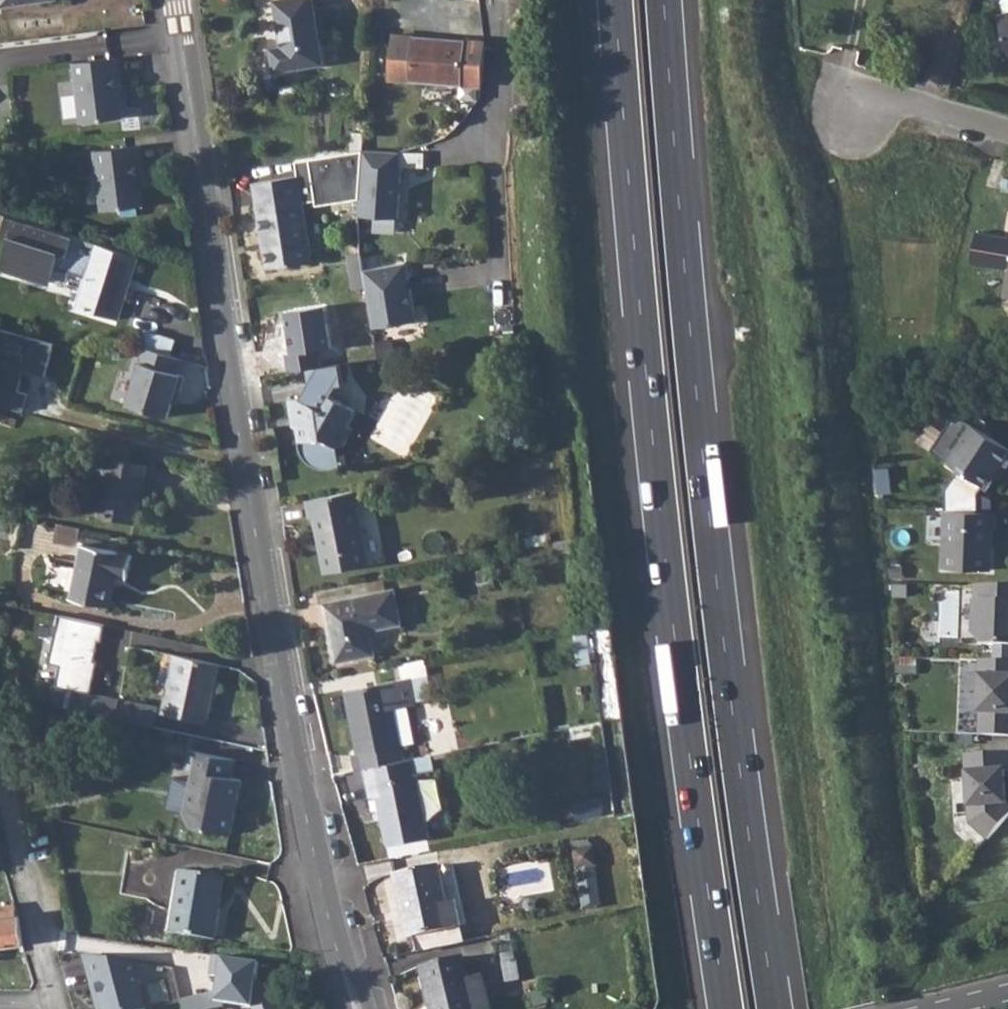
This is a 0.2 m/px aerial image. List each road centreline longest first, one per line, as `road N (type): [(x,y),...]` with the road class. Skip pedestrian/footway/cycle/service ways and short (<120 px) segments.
road 1 (residential): [(353,1008),(281,716),(178,0)]
road 2 (motorway): [(775,1008),(702,440),(664,0)]
road 3 (motorway): [(615,0),(673,619),(725,1008)]
road 4 (residential): [(500,171),(499,0)]
road 5 (residential): [(55,1007),(23,844)]

